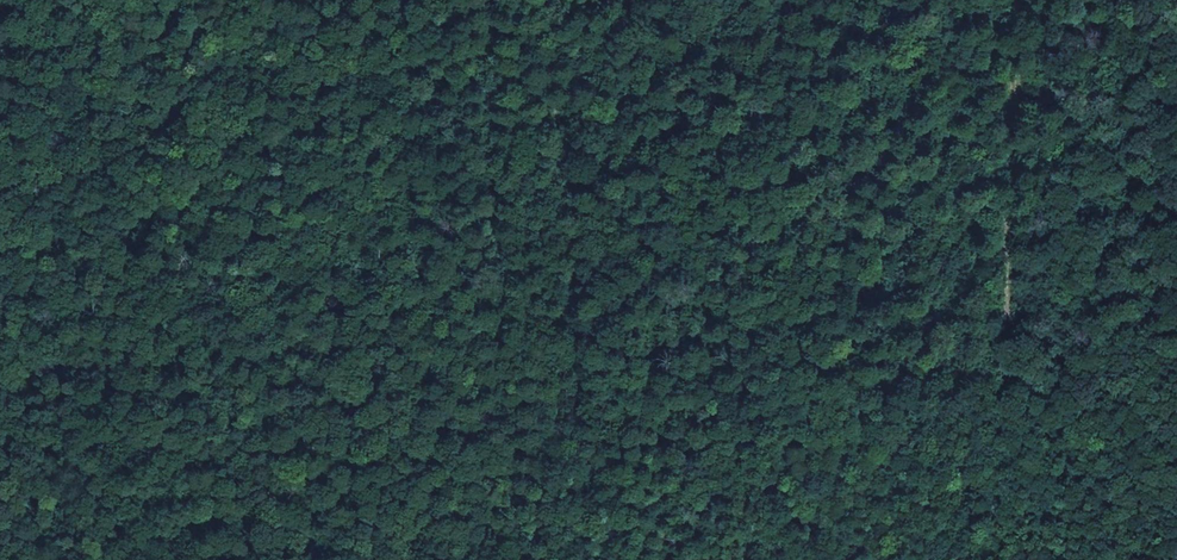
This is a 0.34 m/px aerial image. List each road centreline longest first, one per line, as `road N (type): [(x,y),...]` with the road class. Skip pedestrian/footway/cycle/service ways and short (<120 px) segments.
road 1 (track): [(1015,0),(995,559)]

